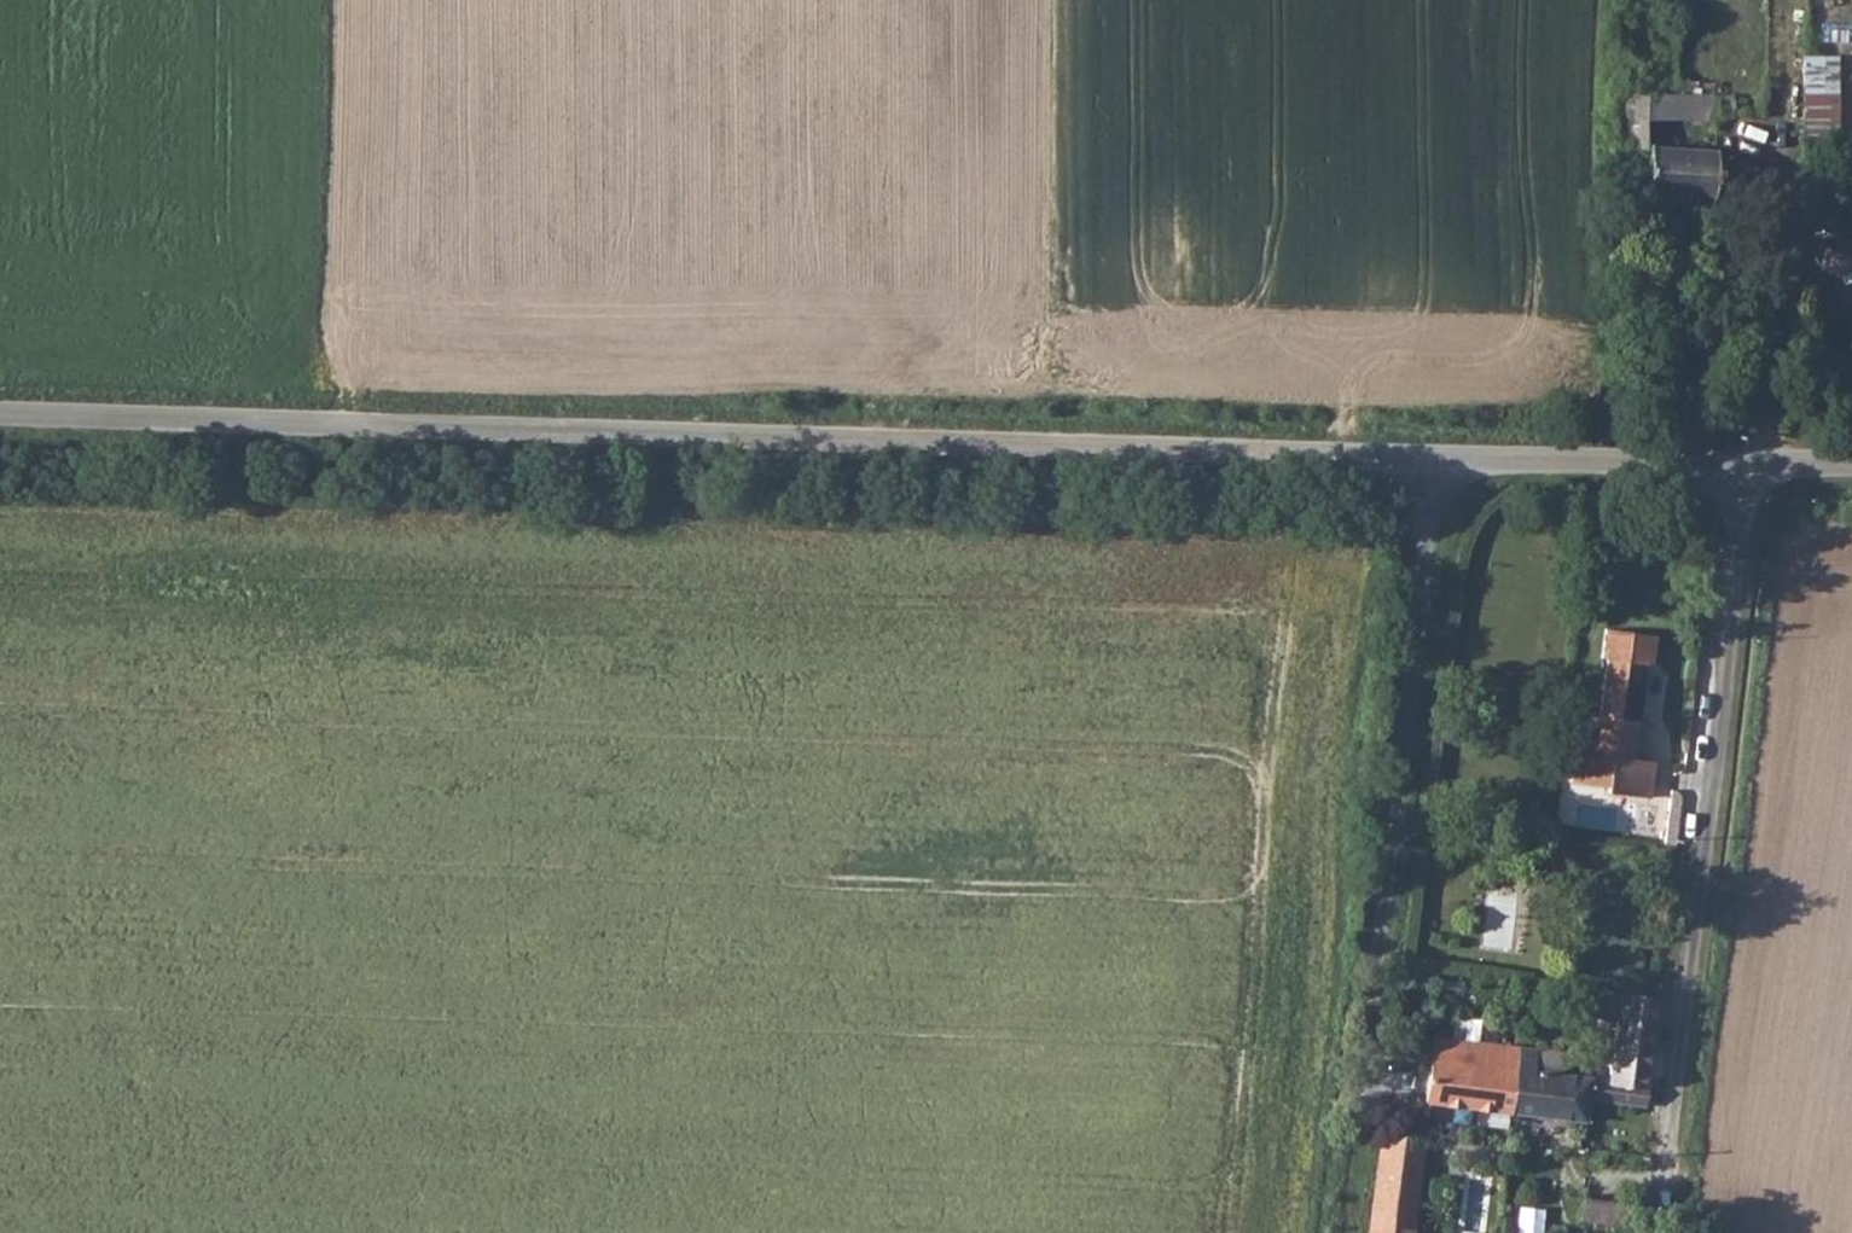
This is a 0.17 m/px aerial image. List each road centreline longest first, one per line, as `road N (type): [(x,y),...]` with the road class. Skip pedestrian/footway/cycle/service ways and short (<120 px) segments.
road 1 (unclassified): [(1851,471),(0,414)]

